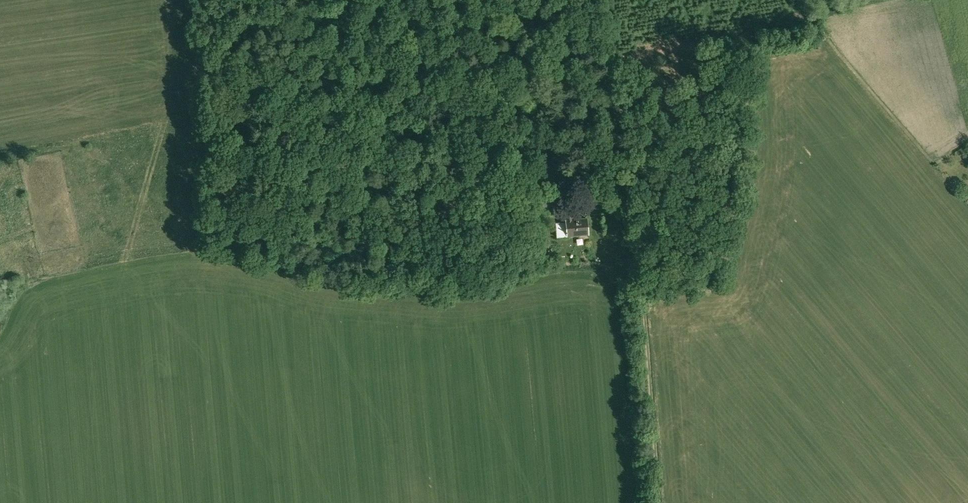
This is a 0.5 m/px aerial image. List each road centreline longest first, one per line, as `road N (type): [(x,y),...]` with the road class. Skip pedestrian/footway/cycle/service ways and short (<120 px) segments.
road 1 (track): [(659,502),(611,0)]

